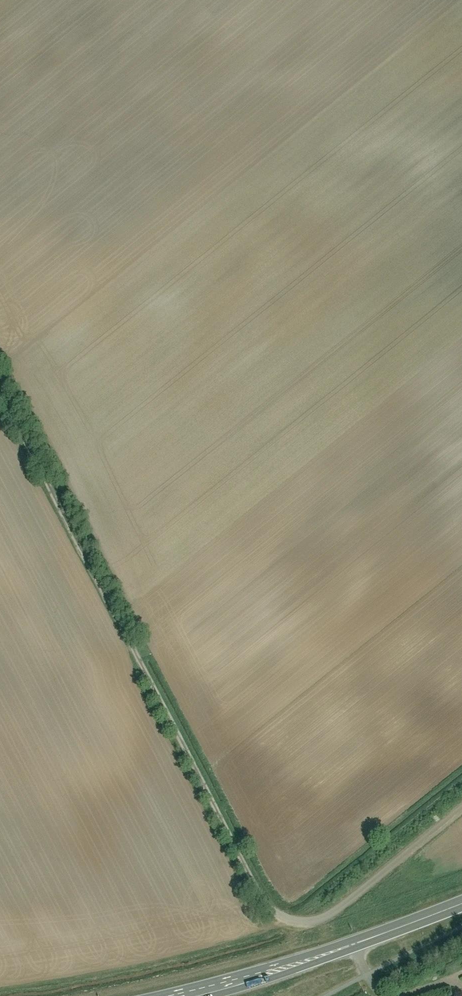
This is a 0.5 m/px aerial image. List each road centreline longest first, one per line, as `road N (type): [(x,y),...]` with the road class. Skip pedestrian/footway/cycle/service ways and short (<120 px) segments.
road 1 (track): [(461,809),(340,911),(311,927),(284,929),(0,393)]
road 2 (primary): [(461,906),(290,967),(177,995)]

